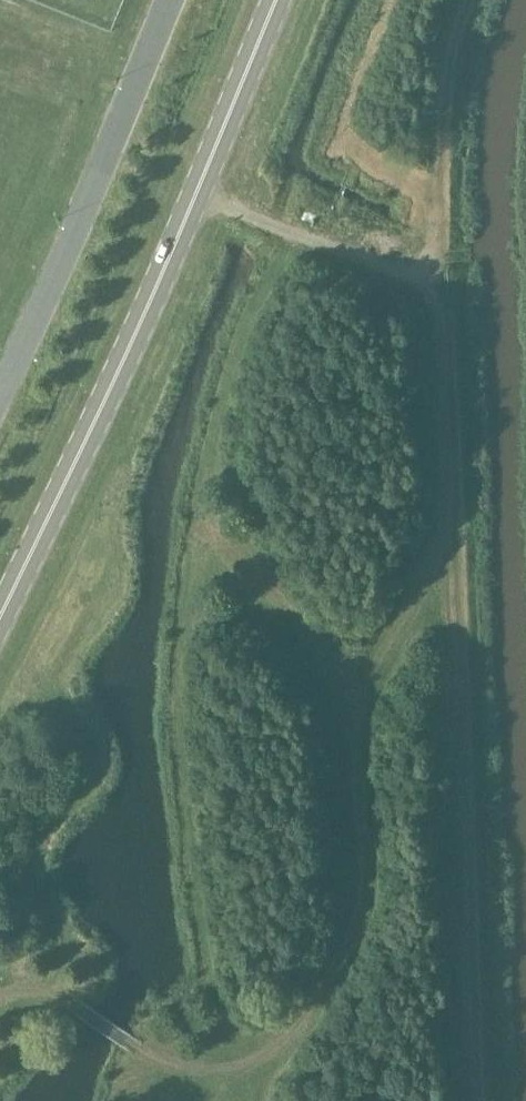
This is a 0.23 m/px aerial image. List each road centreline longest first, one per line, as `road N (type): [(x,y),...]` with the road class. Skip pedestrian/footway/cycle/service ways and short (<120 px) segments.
road 1 (track): [(126,1040),(191,1067),(262,1055),(320,984),(352,903),(355,700),(433,564),(447,493),(438,305),(411,279),(432,249),(431,206),(412,182),(353,151),(341,131),(387,0)]
road 2 (primary): [(274,0),(160,278),(0,617)]
road 3 (unclassified): [(169,0),(0,392)]
road 4 (track): [(201,527),(283,604),(353,716)]
road 5 (track): [(195,196),(411,279)]
road 6 (track): [(431,206),(447,59),(467,0)]

